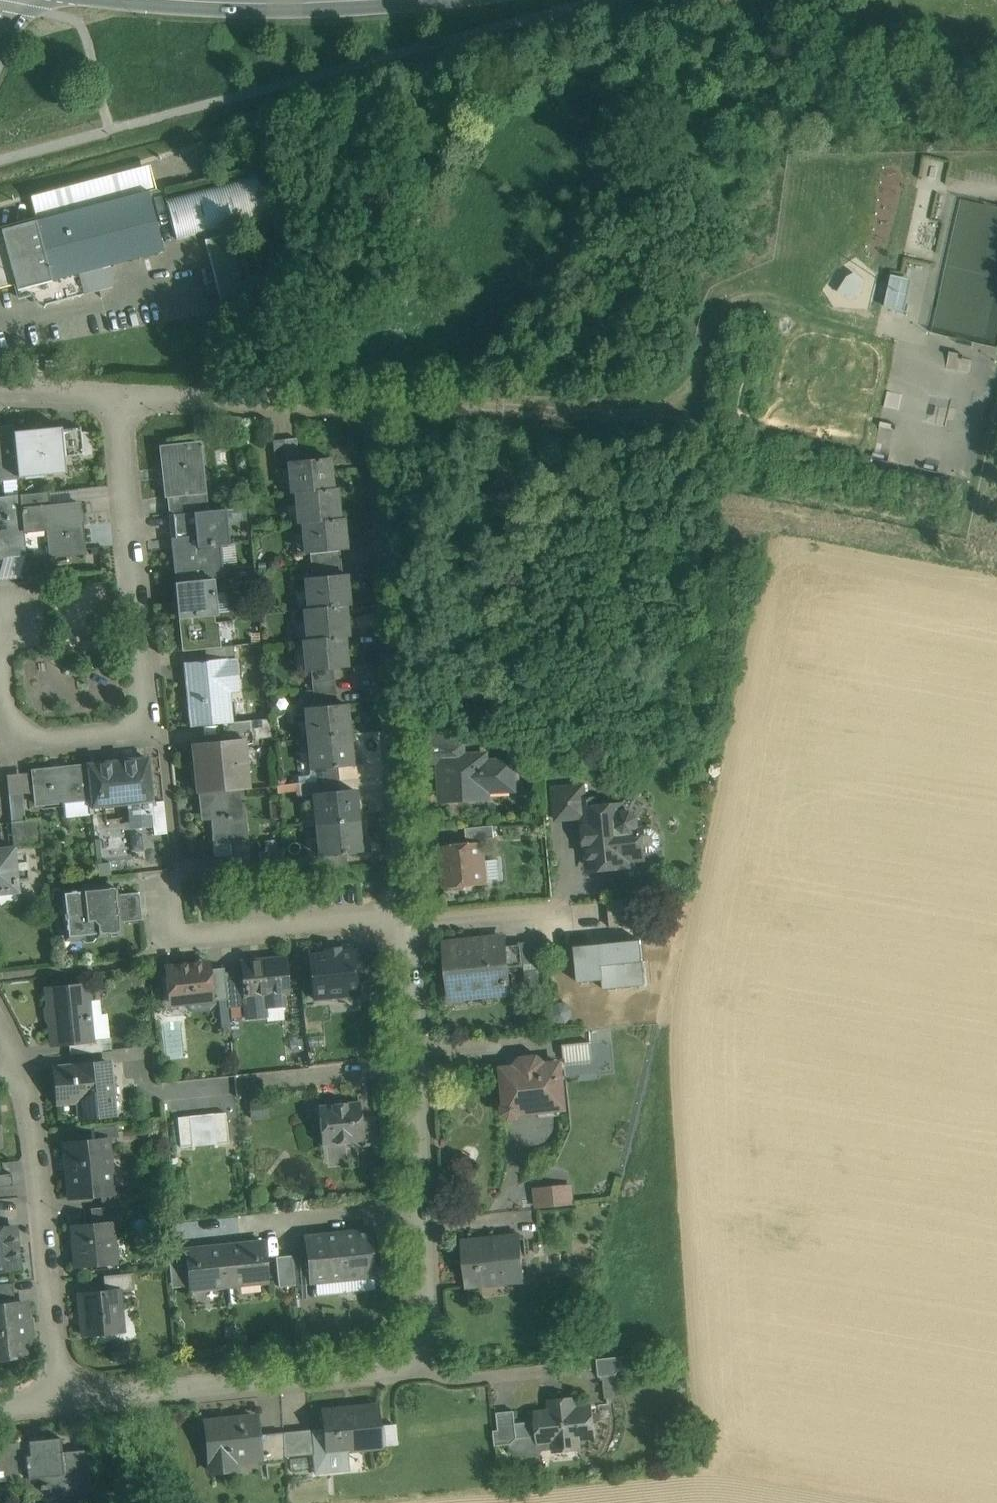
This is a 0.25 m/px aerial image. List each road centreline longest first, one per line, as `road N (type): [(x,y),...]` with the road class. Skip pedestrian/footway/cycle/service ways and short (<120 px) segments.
road 1 (residential): [(408,920),(418,1332),(384,1360),(65,1397)]
road 2 (residential): [(114,399),(354,401),(384,418),(408,920)]
road 3 (track): [(384,418),(686,417),(720,313),(761,303),(876,329)]
road 4 (residential): [(114,399),(149,685),(137,720),(121,737),(44,746),(7,732),(0,677)]
road 5 (residential): [(23,1075),(65,1397)]
road 6 (track): [(726,0),(746,40),(797,62),(996,90)]
road 7 (residential): [(408,920),(184,935),(162,903)]
road 8 (residential): [(408,920),(547,911)]

